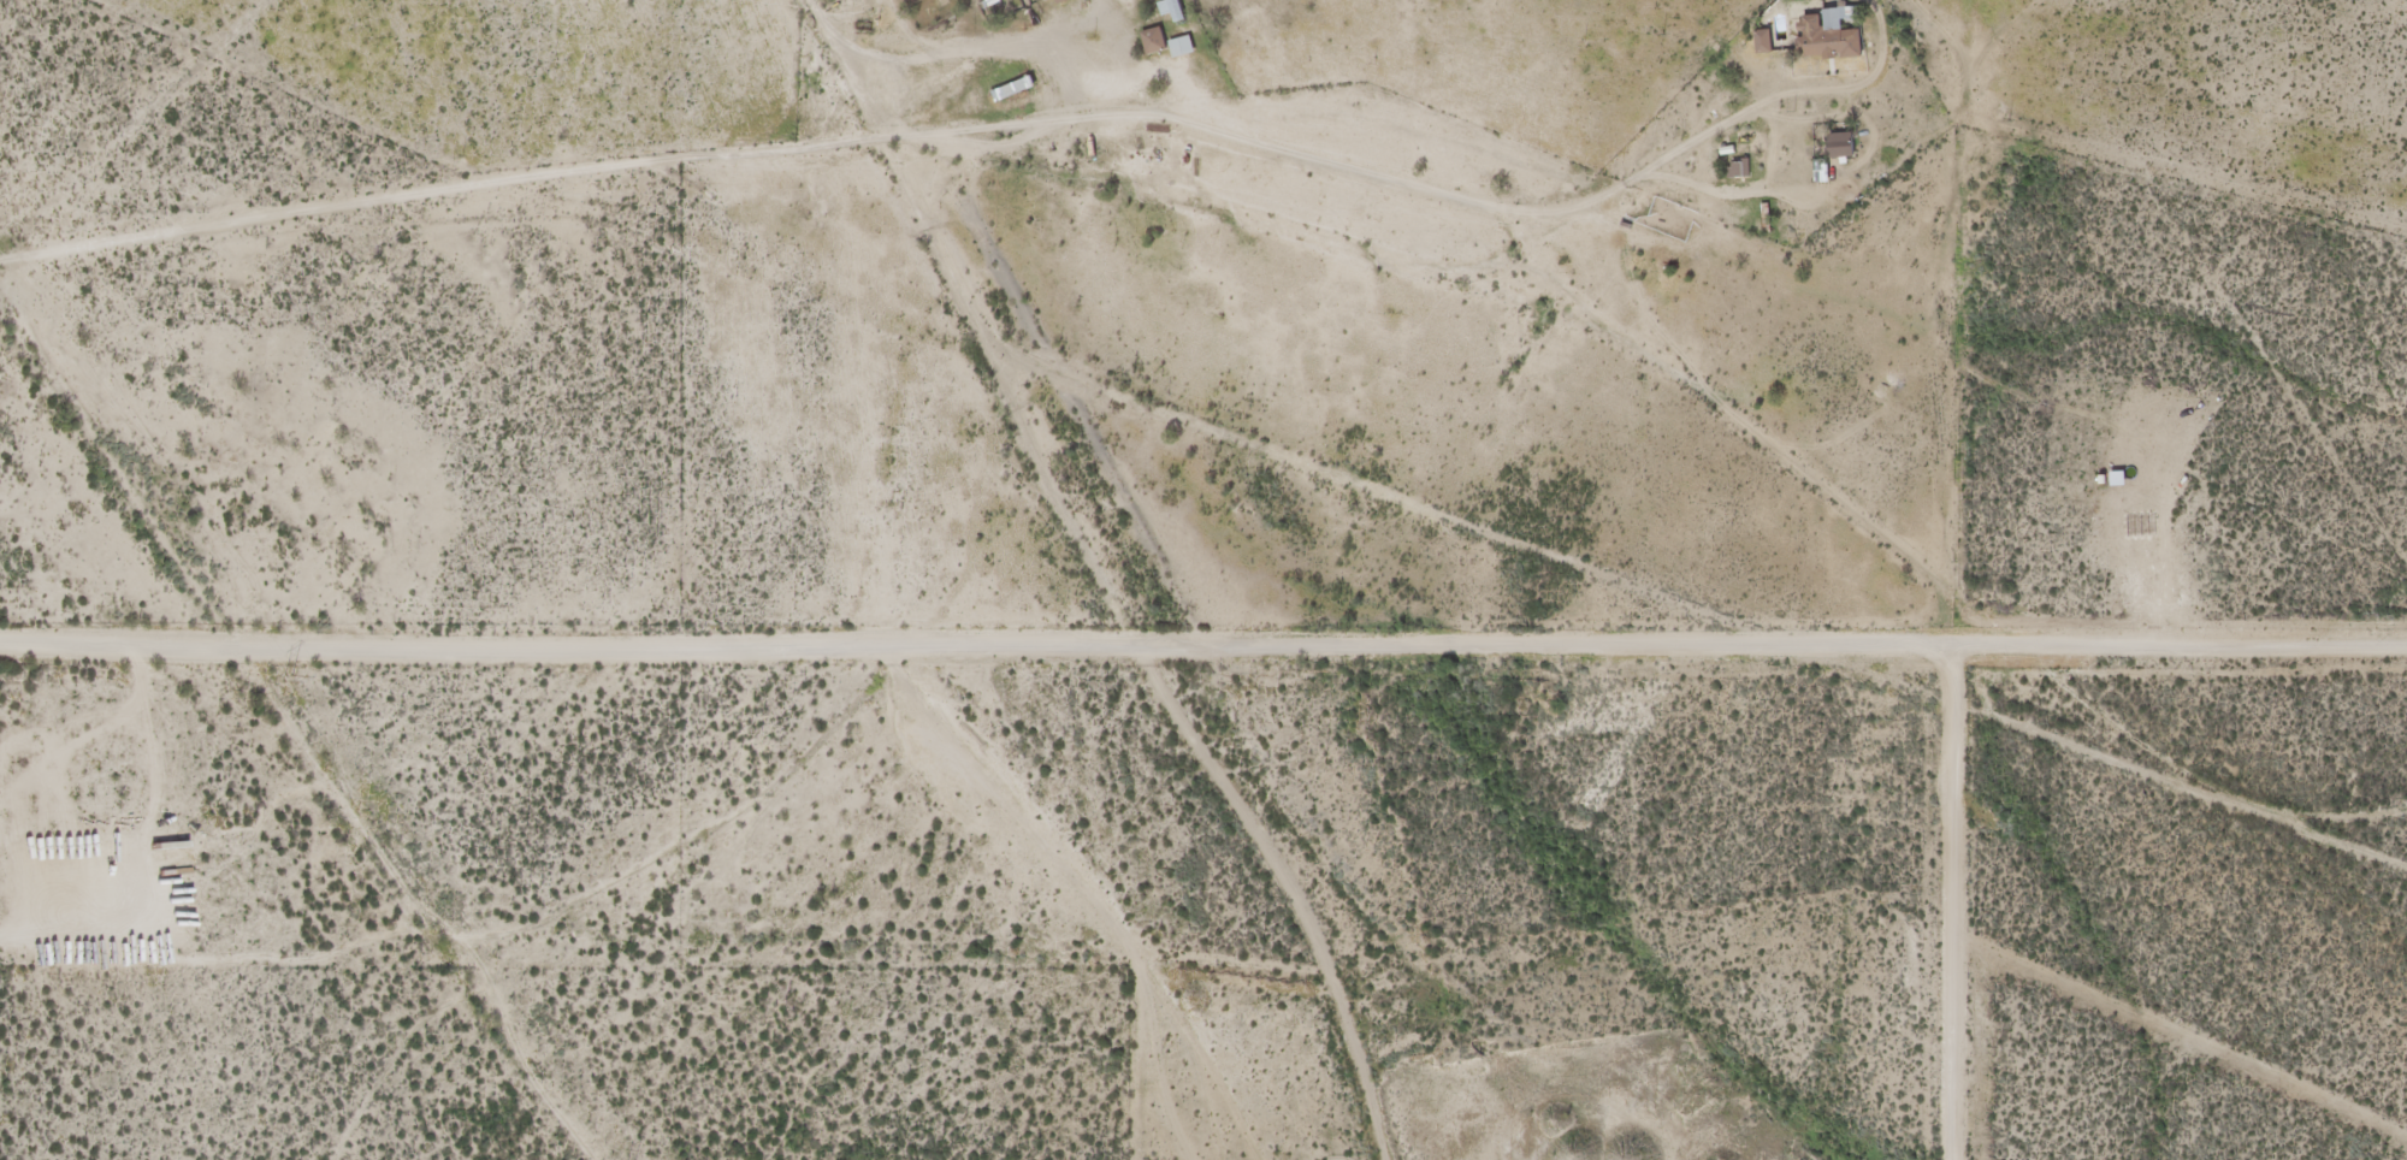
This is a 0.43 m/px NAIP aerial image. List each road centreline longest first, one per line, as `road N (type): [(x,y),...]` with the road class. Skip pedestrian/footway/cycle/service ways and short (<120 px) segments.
road 1 (track): [(2406,646),(0,646)]
road 2 (track): [(2406,810),(2296,804),(2163,762),(1717,384),(1565,306),(1238,202),(1059,168),(988,174),(930,193)]
road 3 (track): [(1395,1159),(1374,1072),(1317,915),(1271,830),(1208,752),(1123,612),(930,193),(820,0)]
road 4 (track): [(463,957),(63,391),(25,303),(20,244)]
road 5 (track): [(1039,430),(946,626),(782,797),(639,900),(502,949),(495,959),(463,957)]
road 6 (track): [(1922,561),(1939,195),(1979,128),(1983,0)]
road 7 (track): [(278,0),(24,243),(0,256)]
road 8 (track): [(1593,320),(1581,236),(1425,0)]
road 9 (track): [(601,1159),(463,957)]
road 10 (track): [(463,957),(338,1159)]

